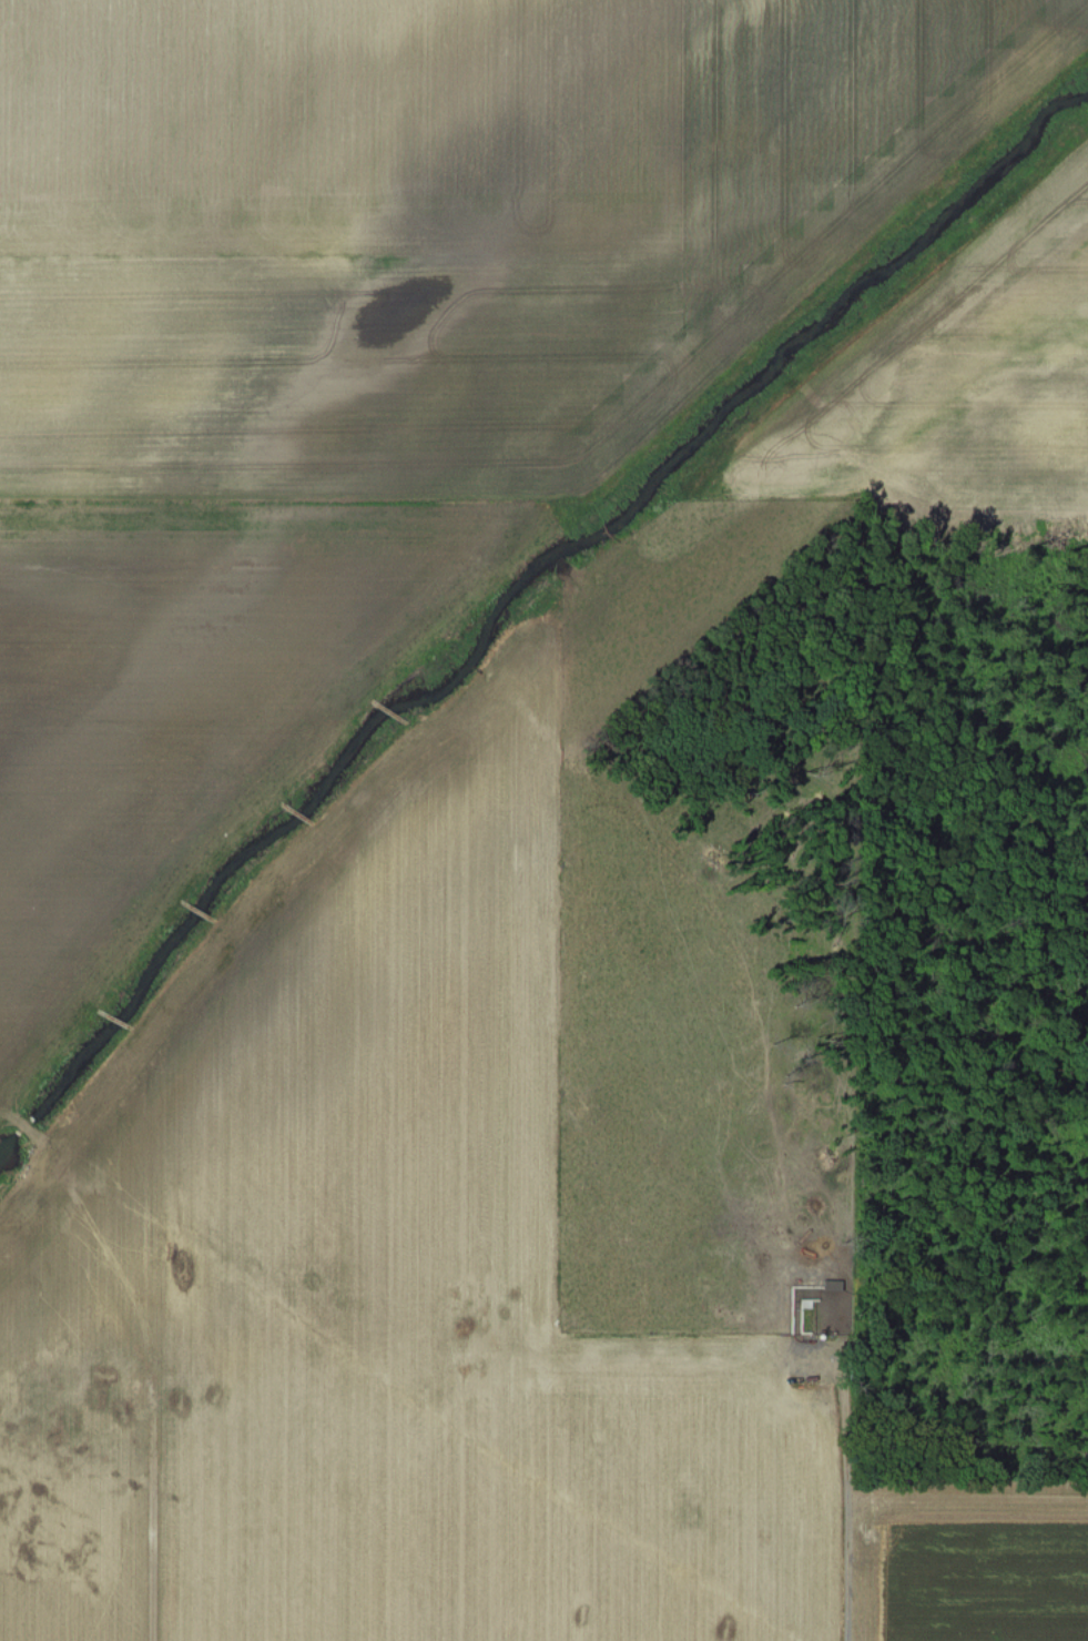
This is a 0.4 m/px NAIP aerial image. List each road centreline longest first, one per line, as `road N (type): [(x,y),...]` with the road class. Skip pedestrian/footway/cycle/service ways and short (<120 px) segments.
road 1 (residential): [(153,1640),(154,1389)]

